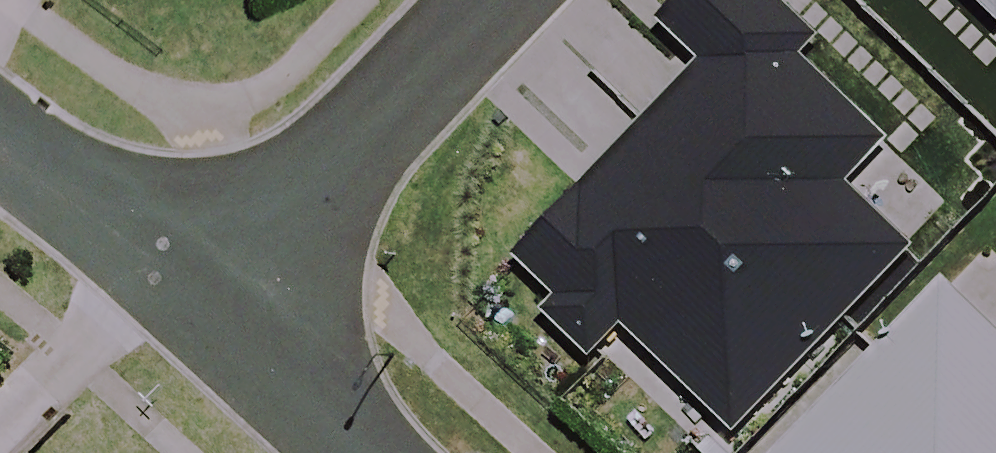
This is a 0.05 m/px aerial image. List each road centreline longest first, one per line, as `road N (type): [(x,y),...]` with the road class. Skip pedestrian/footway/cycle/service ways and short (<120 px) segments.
road 1 (residential): [(197,304),(490,0)]
road 2 (residential): [(0,152),(197,304)]
road 3 (residential): [(197,304),(367,452)]

